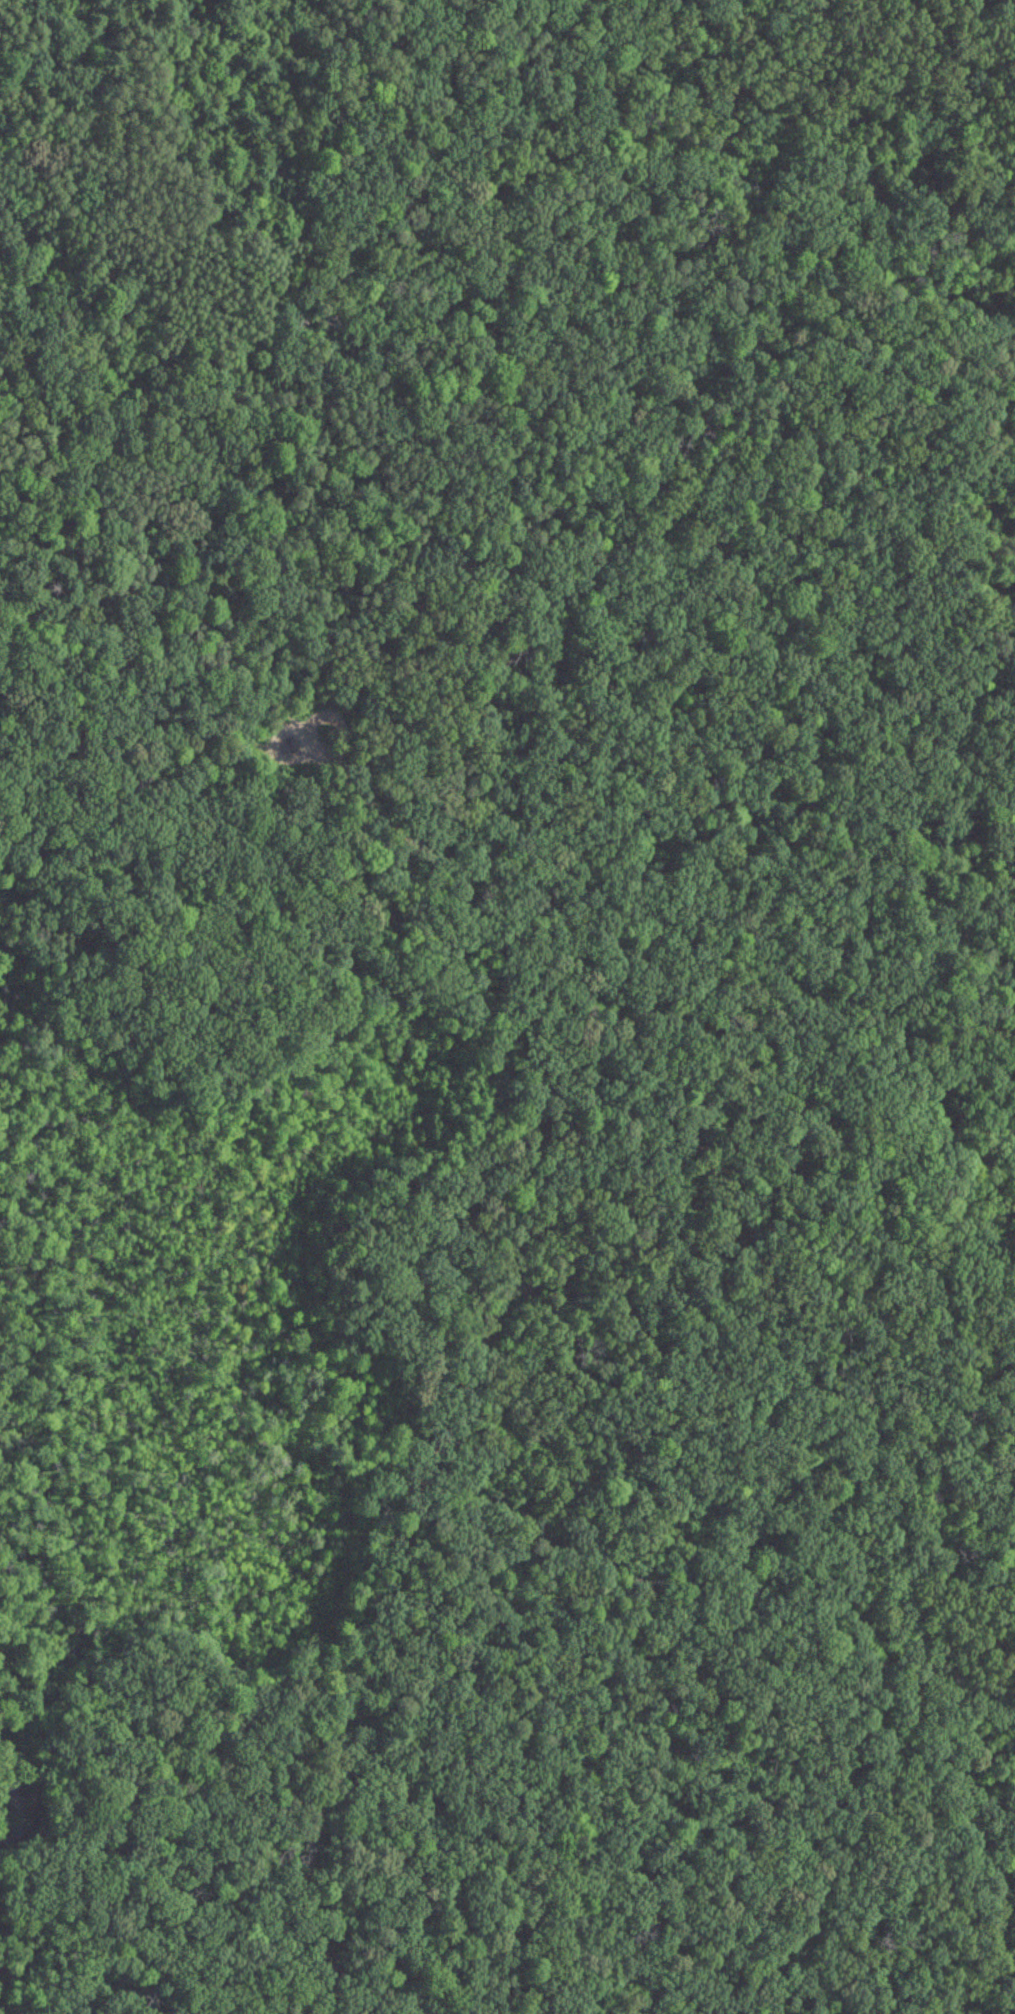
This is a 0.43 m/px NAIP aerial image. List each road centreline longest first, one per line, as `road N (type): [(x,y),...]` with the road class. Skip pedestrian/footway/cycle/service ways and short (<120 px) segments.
road 1 (track): [(0,396),(151,568),(287,757),(476,913),(509,994),(521,1092),(461,1268),(422,1461),(363,1637),(278,1843),(337,2013)]

